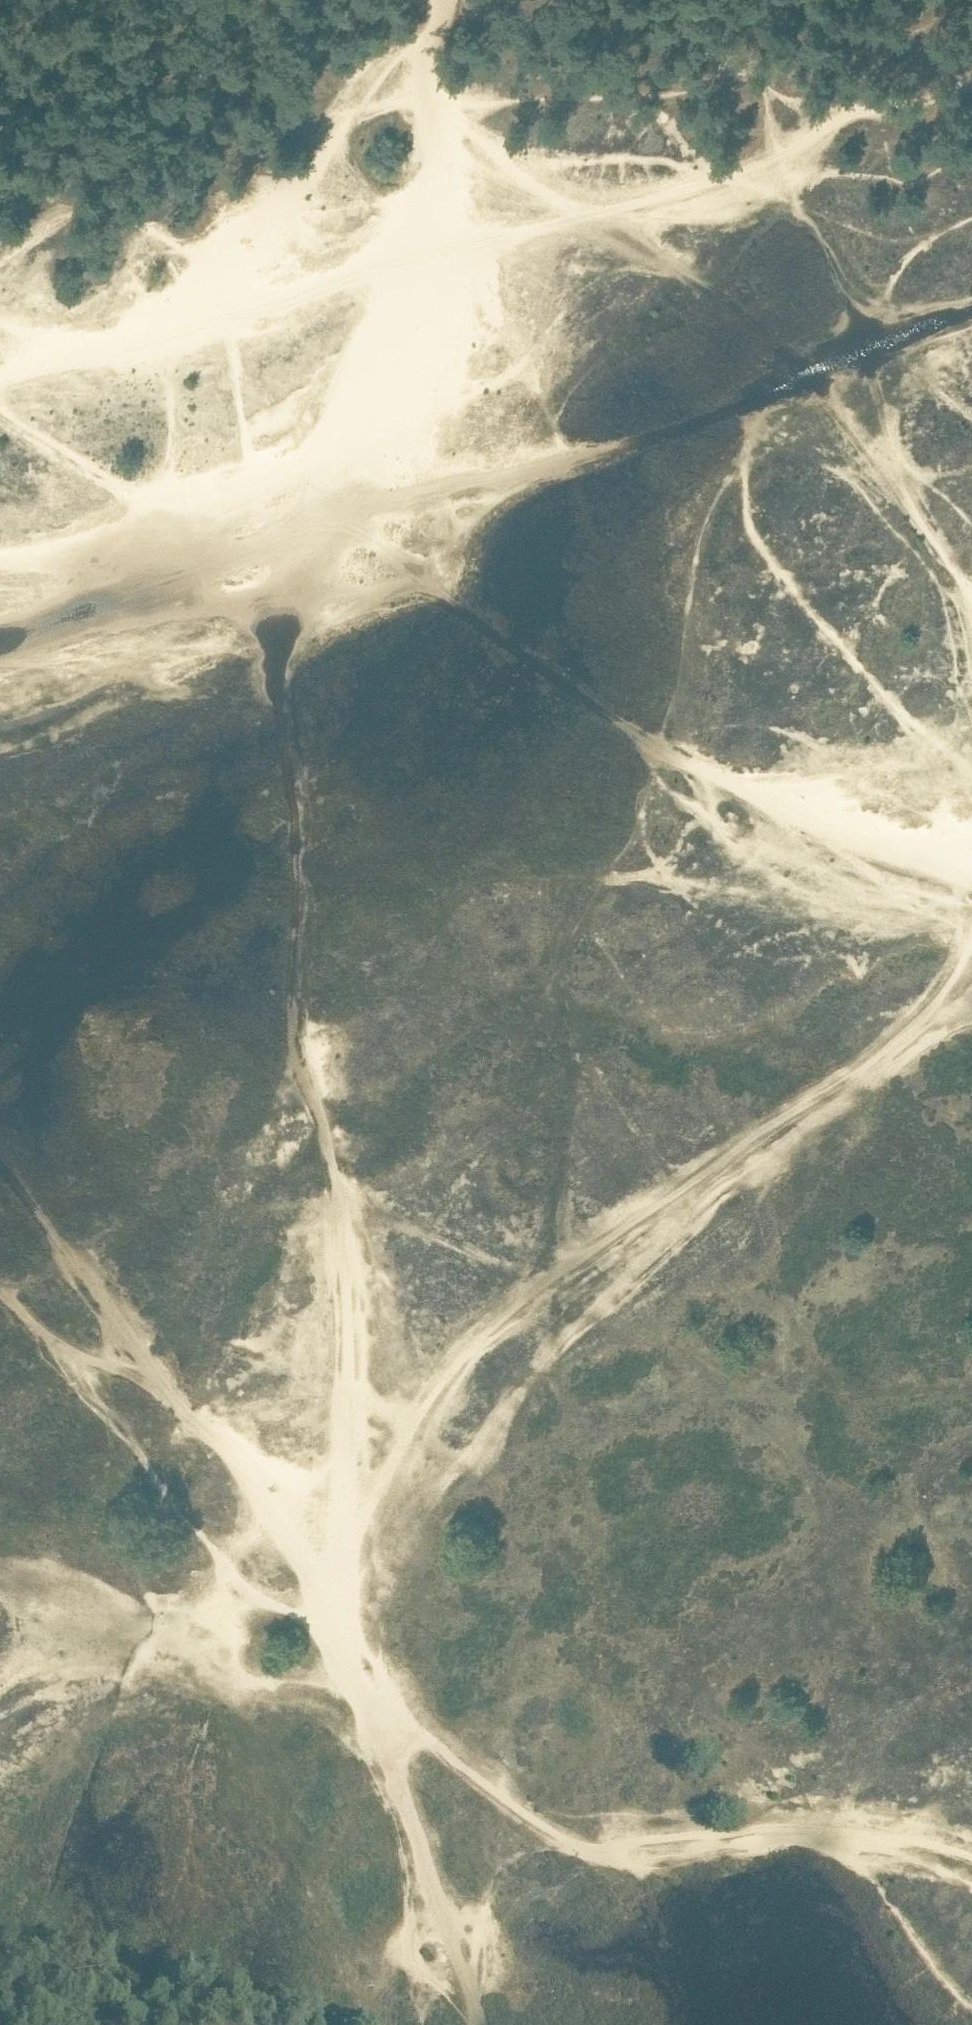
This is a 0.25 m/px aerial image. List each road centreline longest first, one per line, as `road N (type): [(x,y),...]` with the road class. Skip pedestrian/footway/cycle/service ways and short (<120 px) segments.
road 1 (track): [(479,2024),(375,1753),(358,1650)]

